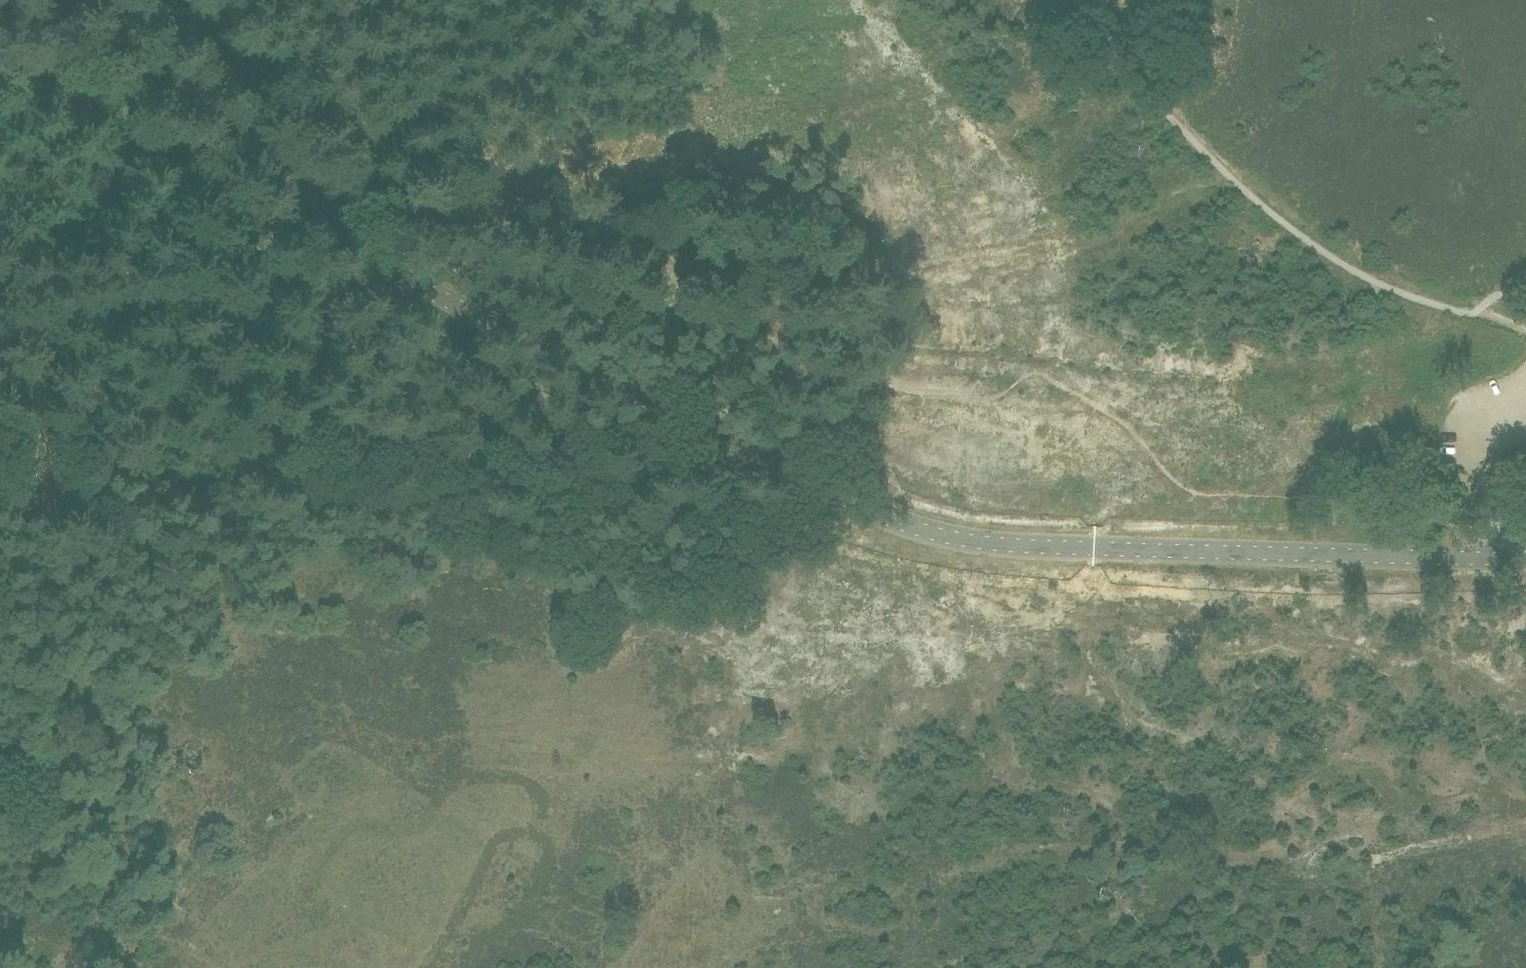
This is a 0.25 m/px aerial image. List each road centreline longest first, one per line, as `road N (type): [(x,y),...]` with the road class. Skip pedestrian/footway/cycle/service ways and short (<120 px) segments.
road 1 (tertiary): [(1525,557),(990,544),(883,516),(397,274),(224,136),(135,47),(103,0)]

